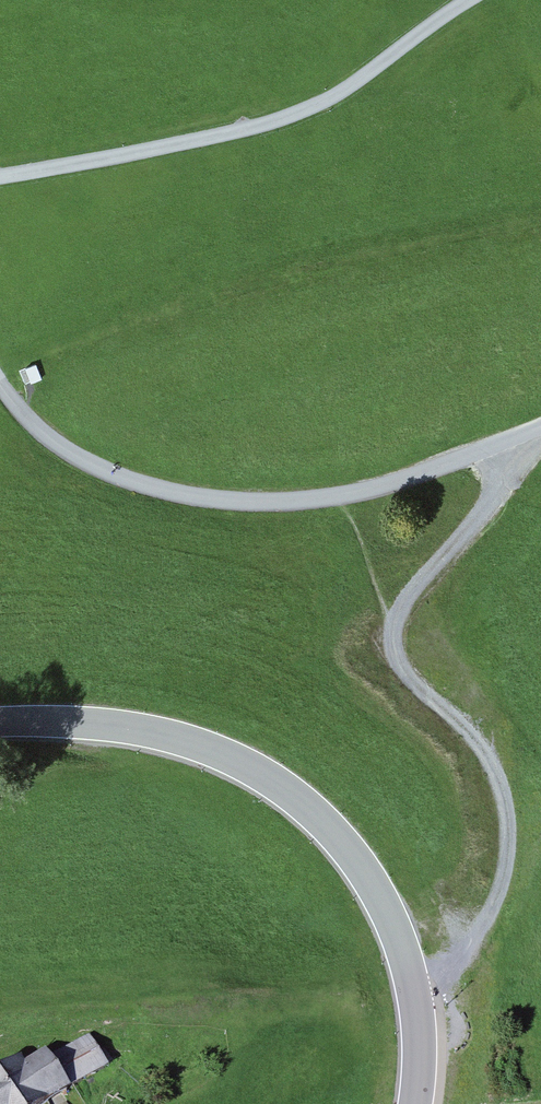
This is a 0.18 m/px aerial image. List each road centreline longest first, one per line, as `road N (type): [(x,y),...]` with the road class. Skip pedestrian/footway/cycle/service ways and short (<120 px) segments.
road 1 (track): [(518,437),(505,481),(410,599),(394,632),(406,671),(470,733),(502,785),(509,827),(496,907),(473,956),(419,1023)]
road 2 (tertiary): [(416,1103),(419,1023),(411,976),(364,871),(323,822),(212,752),(98,726),(0,724)]
road 3 (unclassified): [(540,428),(402,481),(341,496),(260,503),(134,483),(76,458),(21,413),(0,383)]
road 4 (unclassified): [(0,178),(255,129),(347,89),(474,0)]

